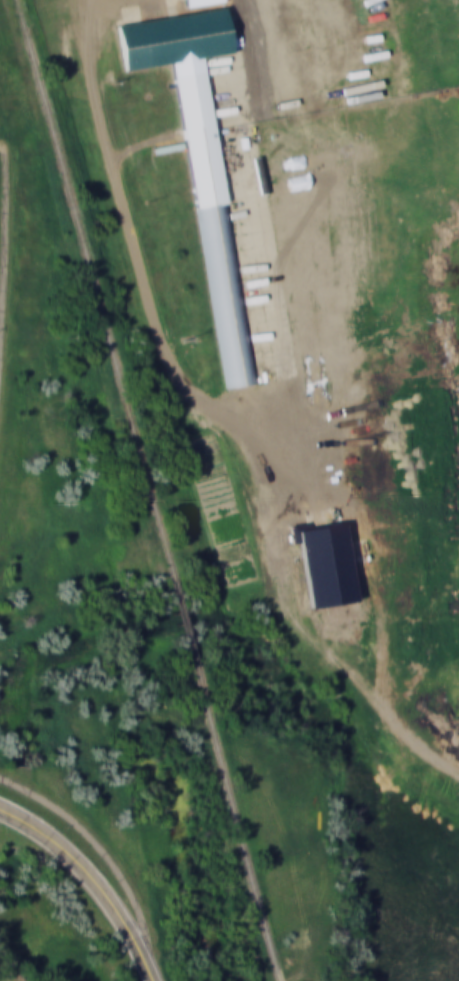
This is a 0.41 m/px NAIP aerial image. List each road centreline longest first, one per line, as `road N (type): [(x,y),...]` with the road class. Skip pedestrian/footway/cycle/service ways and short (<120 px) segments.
road 1 (residential): [(0,812),(80,864),(120,911),(153,980)]

